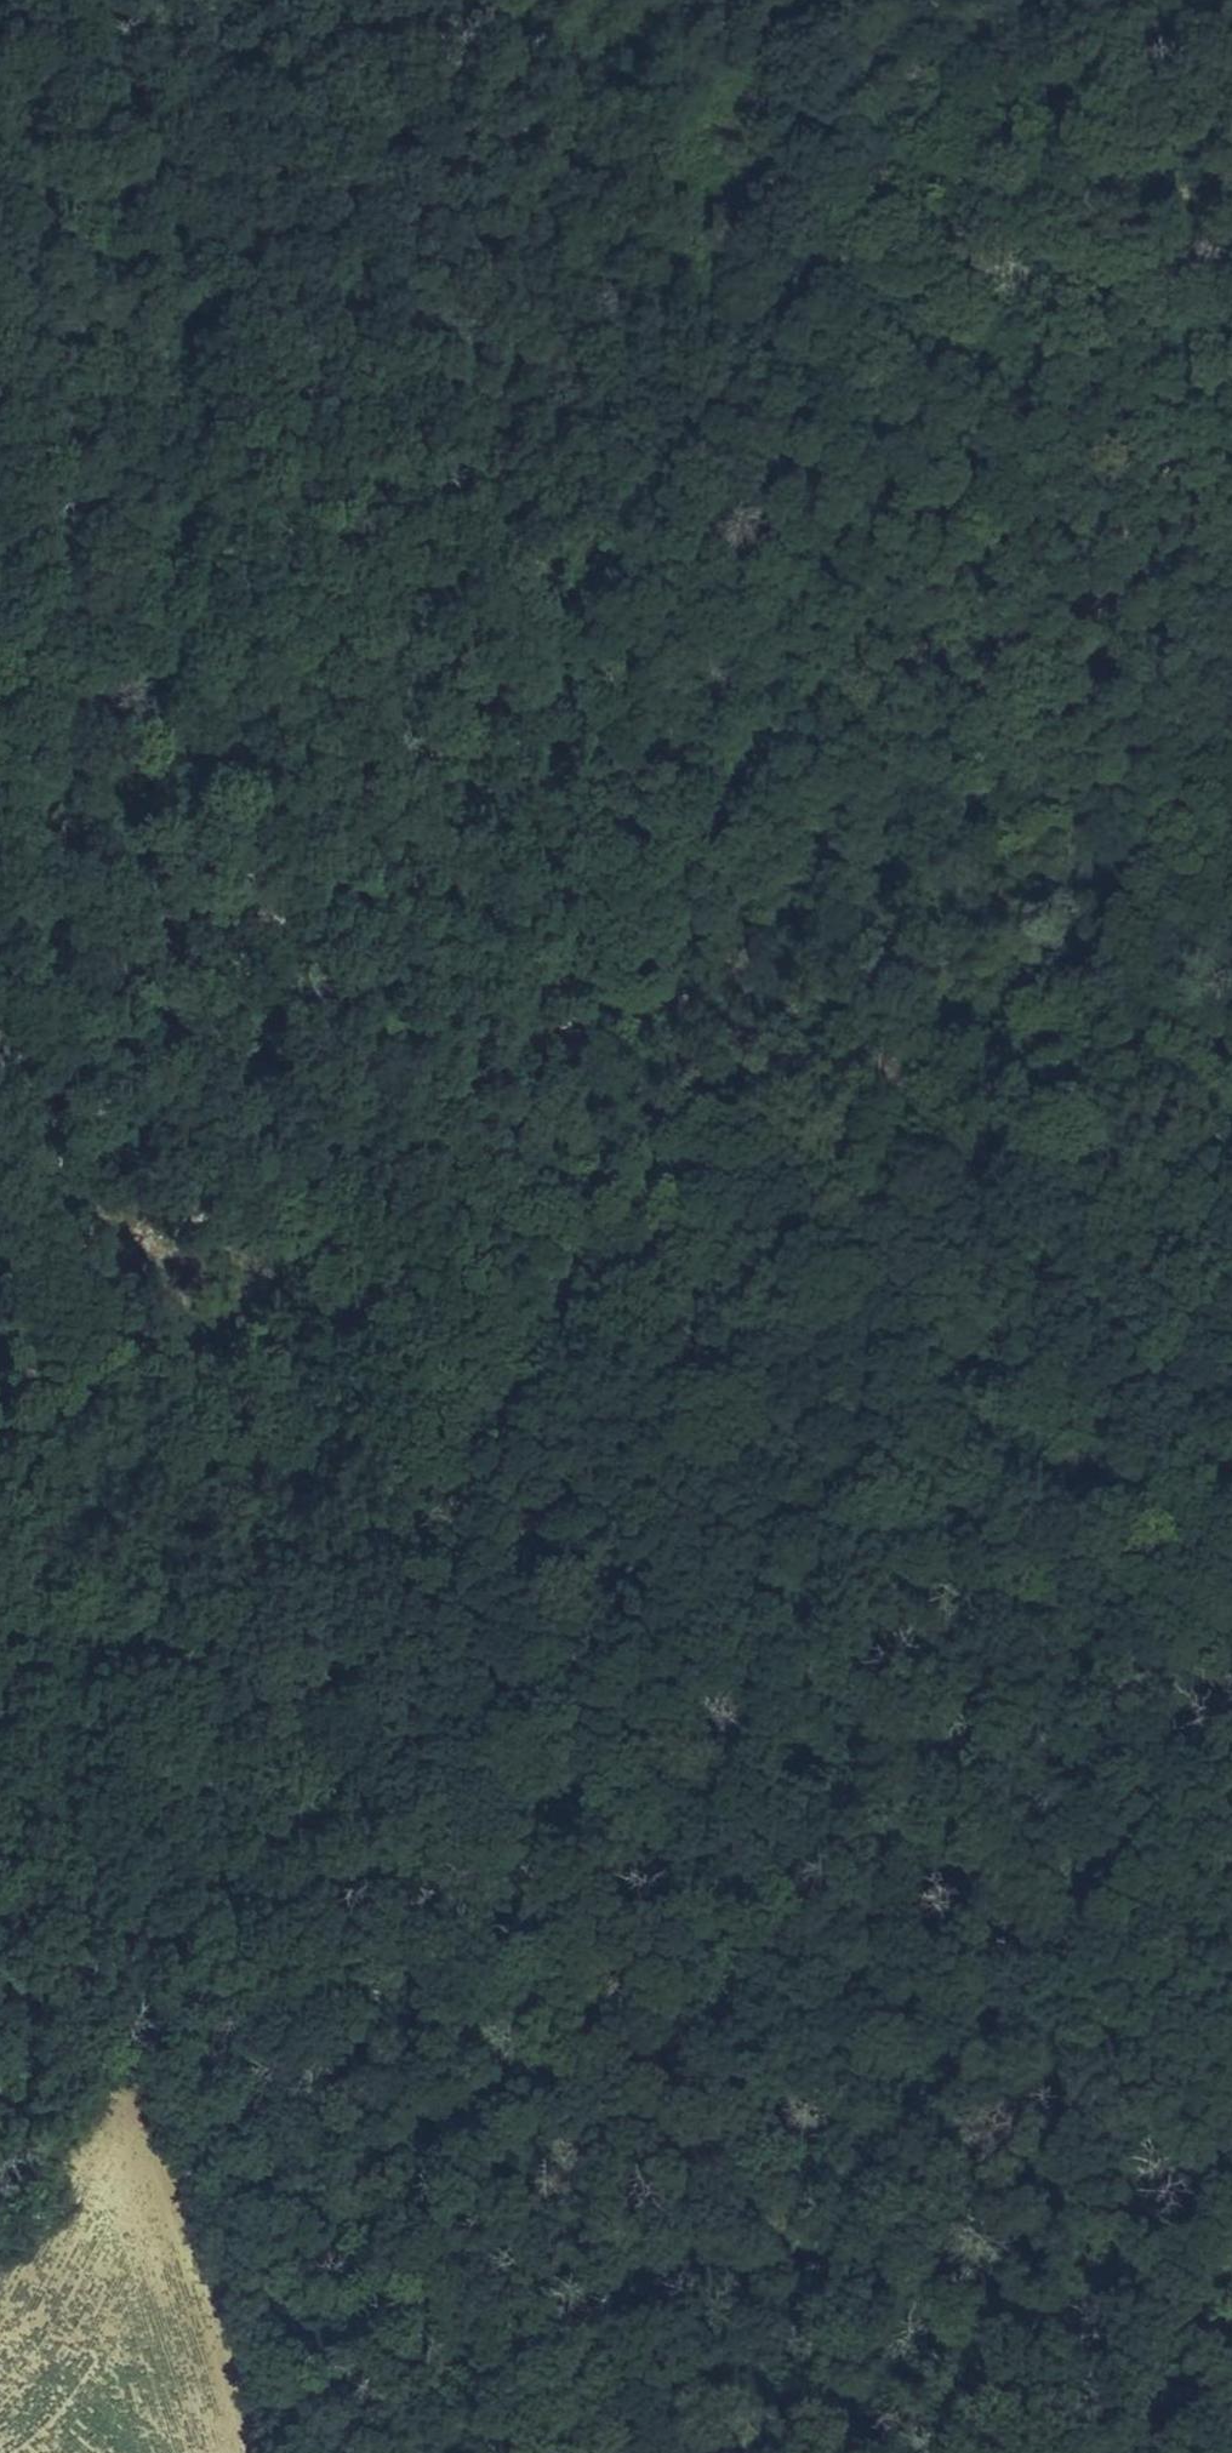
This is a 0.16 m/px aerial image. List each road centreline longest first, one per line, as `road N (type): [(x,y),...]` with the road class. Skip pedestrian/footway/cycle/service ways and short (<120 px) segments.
road 1 (track): [(924,0),(1138,195),(1231,267)]

